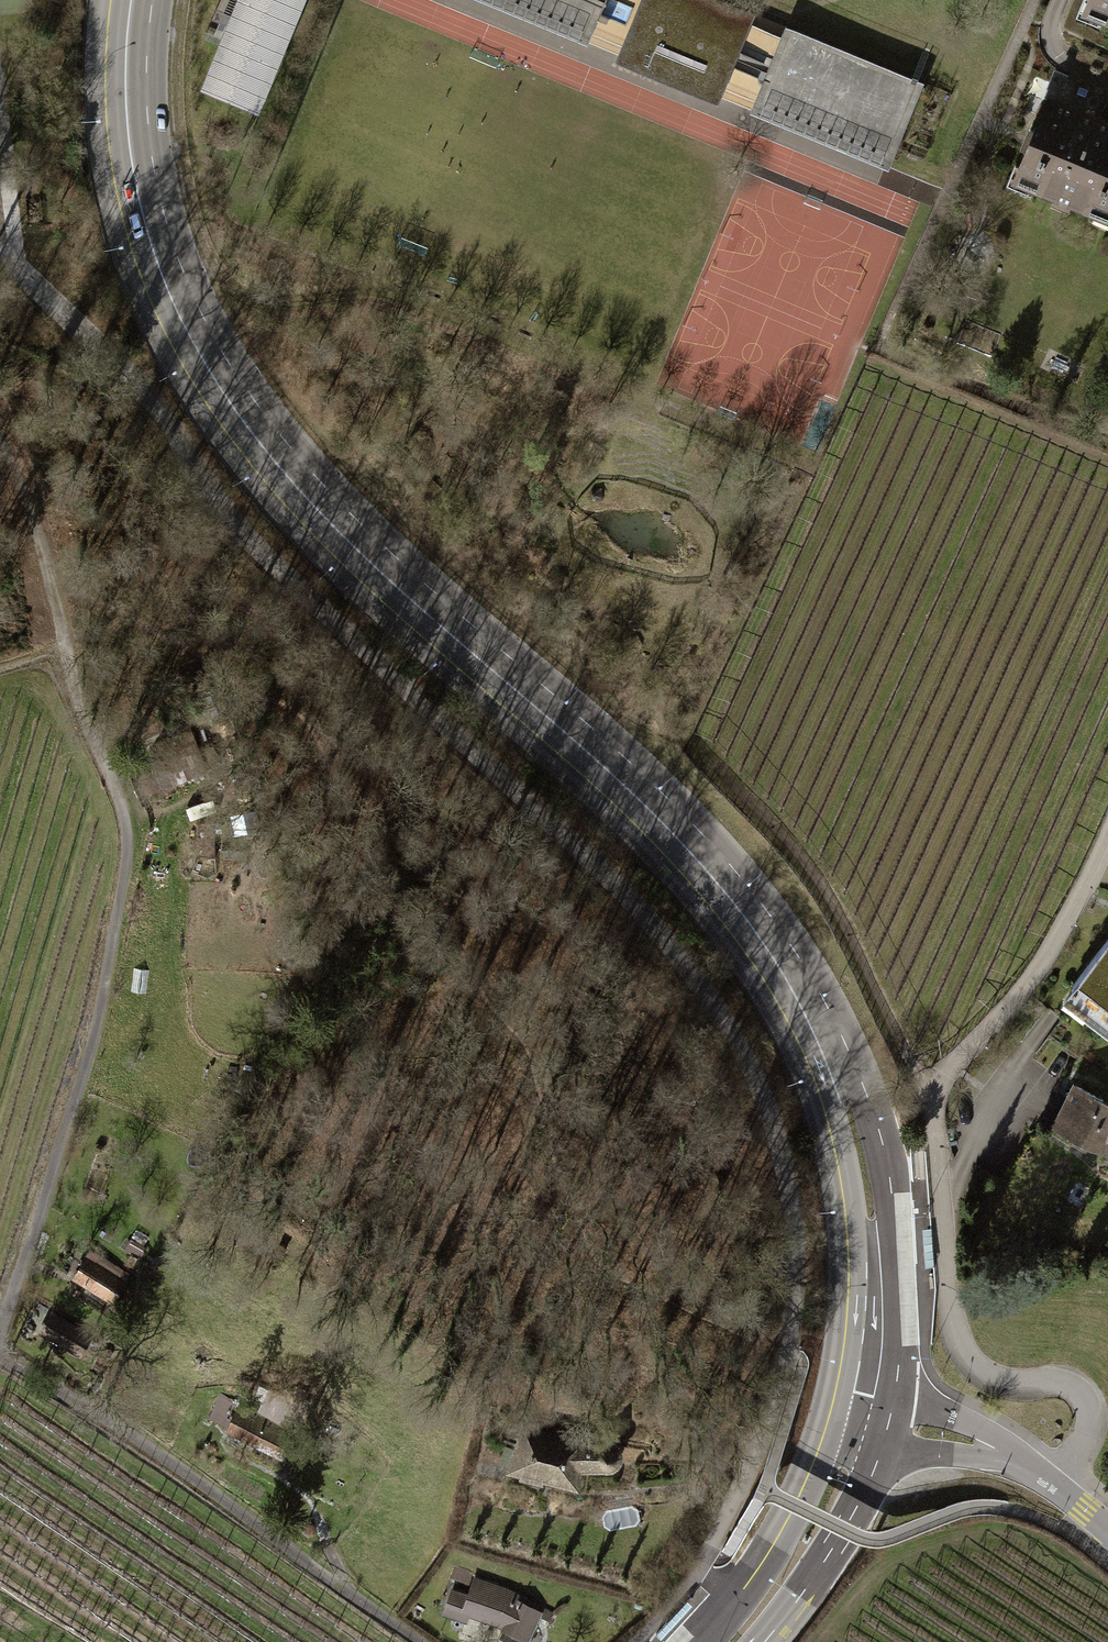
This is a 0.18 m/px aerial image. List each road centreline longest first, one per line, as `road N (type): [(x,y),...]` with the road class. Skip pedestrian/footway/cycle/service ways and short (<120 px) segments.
road 1 (secondary): [(854,1417),(873,1326),(870,1202),(839,1084),(783,972),(692,857),(584,747),(339,532),(225,392),(170,293),(140,197),(127,72),(134,0)]
road 2 (track): [(0,455),(128,831),(91,1032),(0,1314)]
road 3 (track): [(0,1353),(70,1393),(417,1641)]
road 4 (track): [(930,1099),(915,1086),(855,940),(824,889),(694,754)]
road 5 (residential): [(1107,1533),(1022,1466),(964,1440),(854,1417)]
road 6 (secondary): [(732,1641),(778,1582),(827,1495),(854,1417)]

